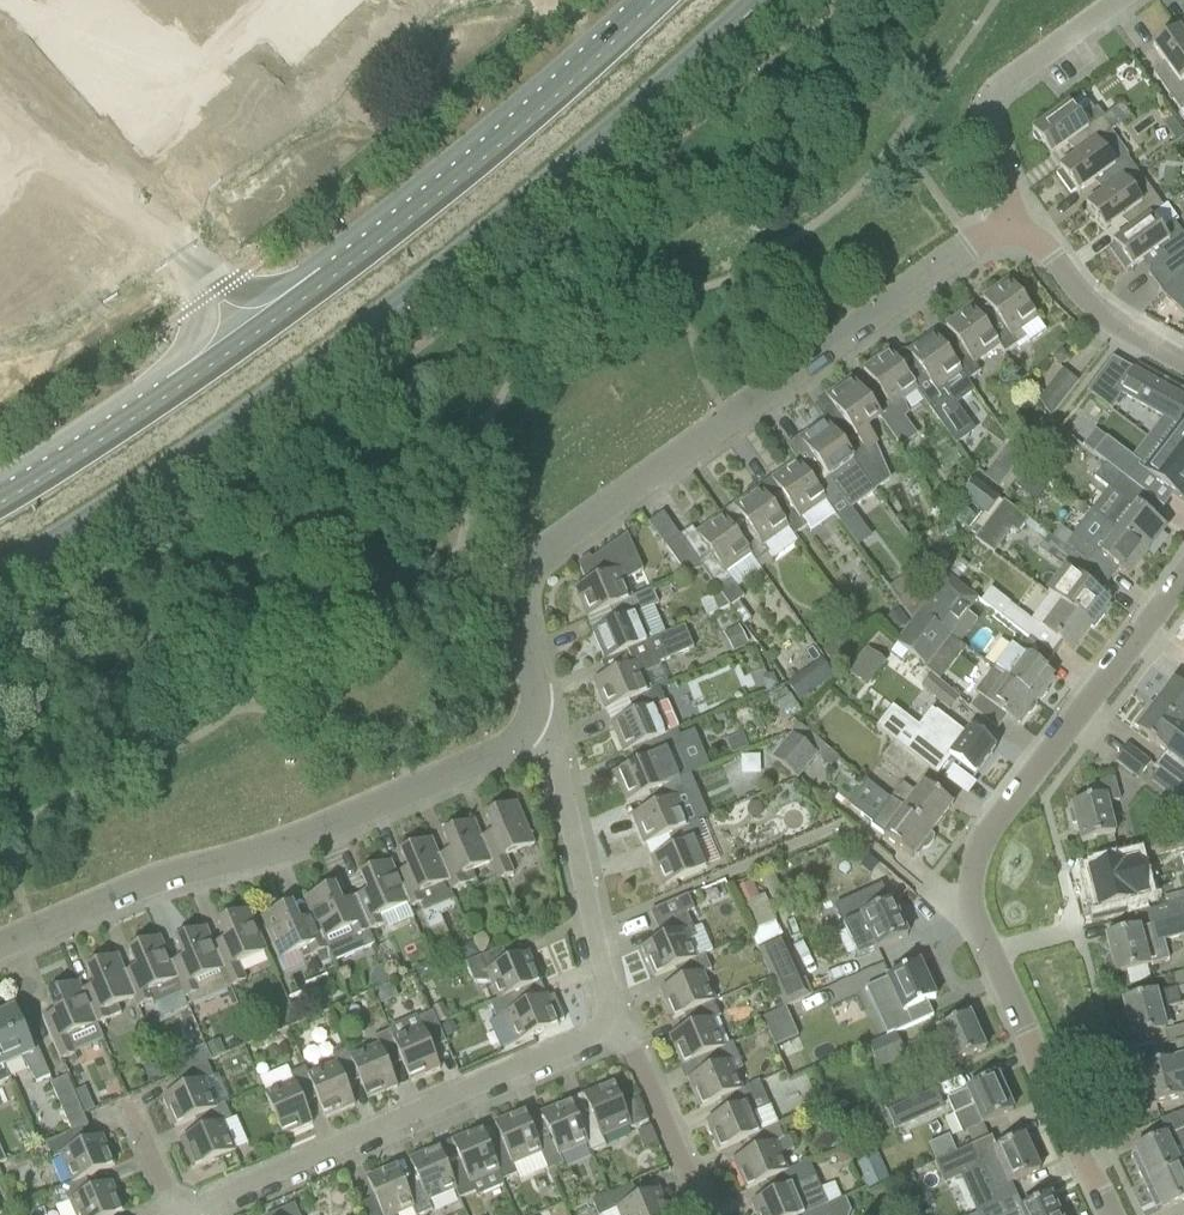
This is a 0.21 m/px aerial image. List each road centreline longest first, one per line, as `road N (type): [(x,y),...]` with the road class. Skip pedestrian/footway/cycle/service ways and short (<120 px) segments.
road 1 (secondary): [(0,583),(403,304),(597,151),(765,0)]
road 2 (secondary): [(650,0),(362,244),(0,492)]
road 3 (residential): [(532,719),(533,686),(514,607),(526,578),(970,246),(1012,240)]
road 4 (residential): [(1111,1214),(1042,1073),(972,892),(977,851),(1008,798),(1183,580)]
road 5 (residential): [(0,948),(157,880),(224,865),(502,754),(532,719)]
road 6 (residential): [(198,1214),(586,1048),(600,1031)]
road 7 (residential): [(600,1031),(610,1015),(552,751),(532,719)]
road 8 (residential): [(1012,240),(988,101),(1118,0)]
road 9 (residential): [(1183,364),(1120,334),(1036,247),(1012,240)]
road 10 (residential): [(694,1214),(628,1049),(600,1031)]

